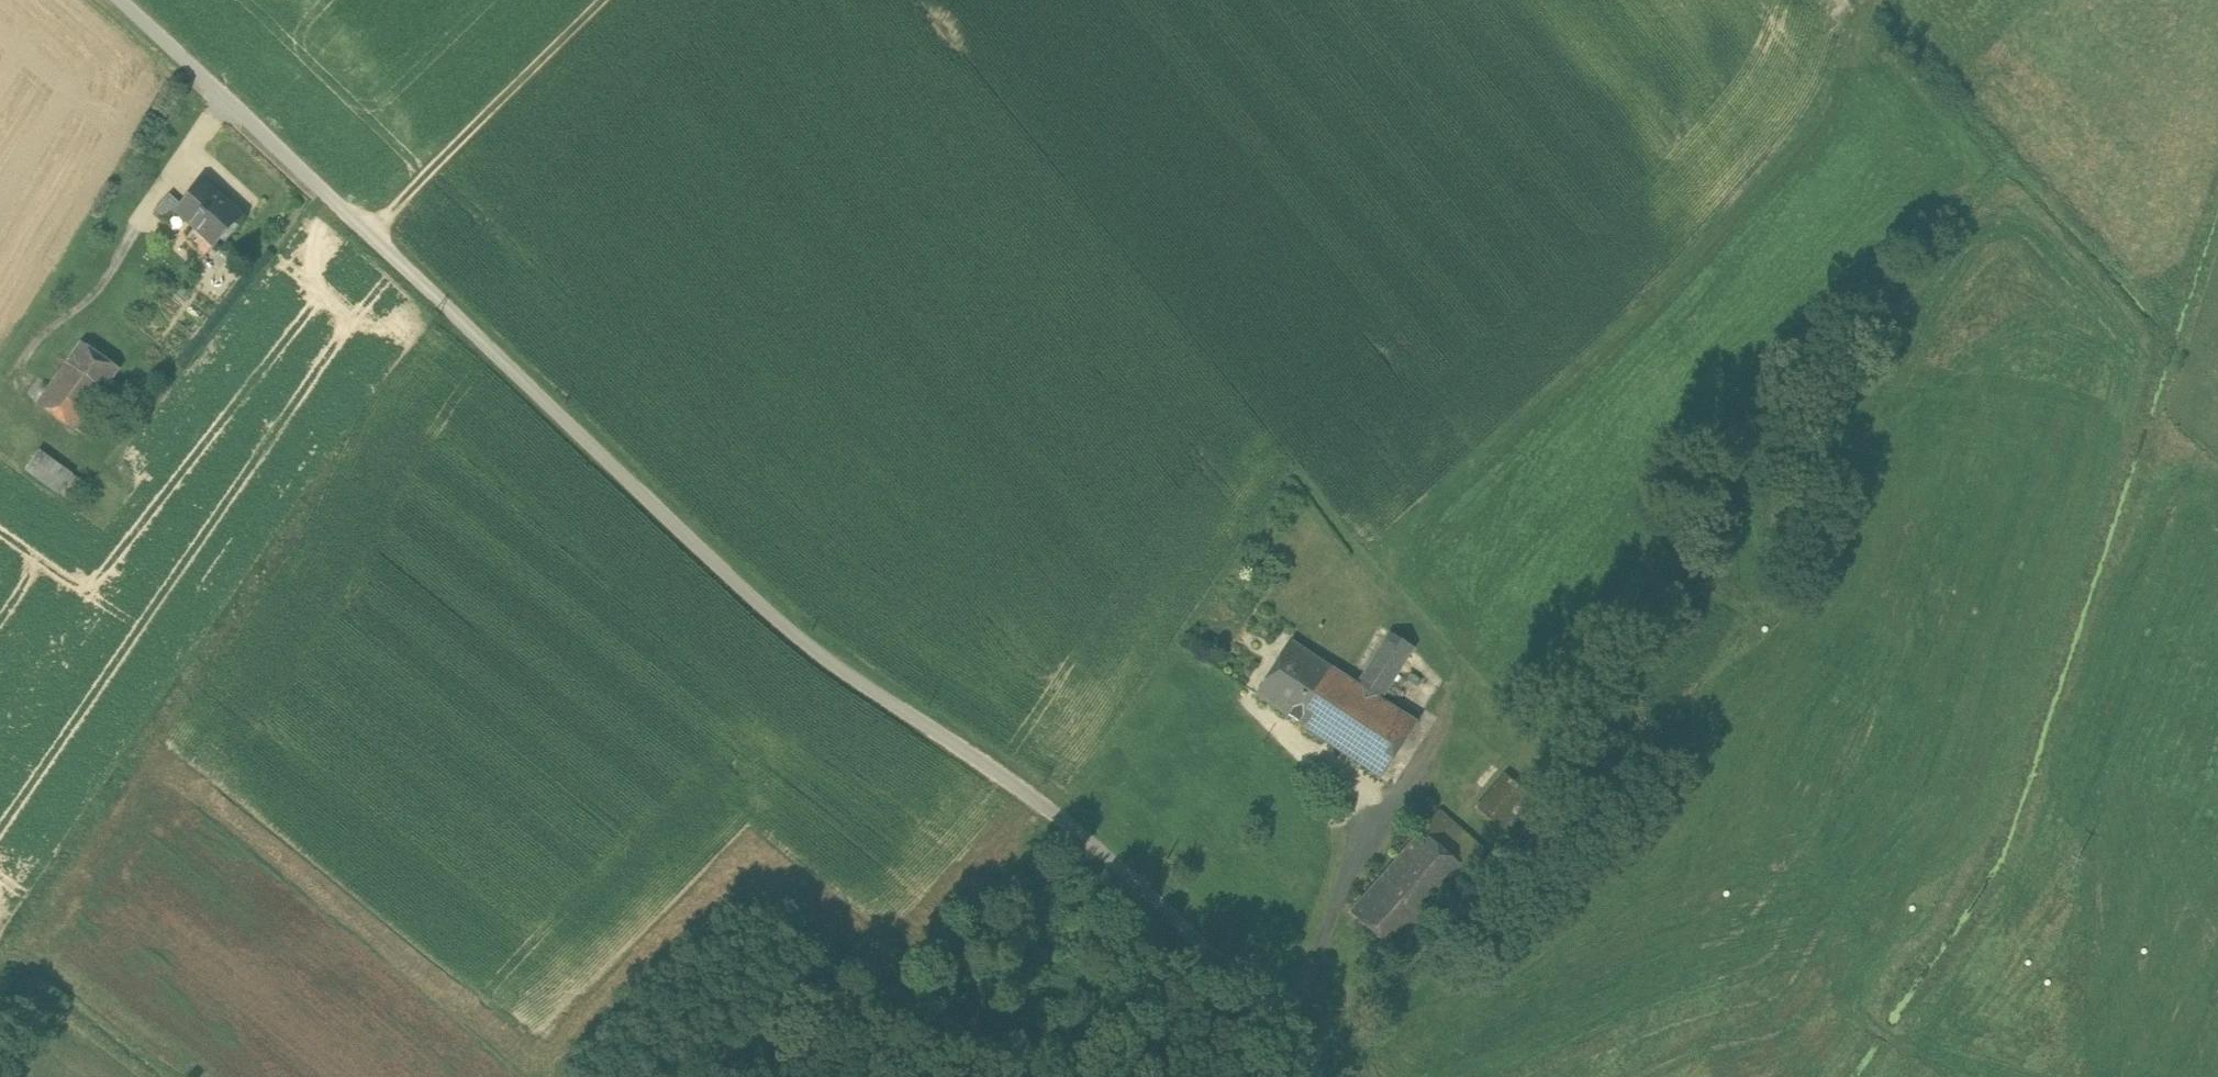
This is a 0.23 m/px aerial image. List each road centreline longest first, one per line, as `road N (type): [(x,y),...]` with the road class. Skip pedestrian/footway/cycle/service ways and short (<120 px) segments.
road 1 (unclassified): [(1321,1076),(1277,1009),(1111,852),(780,614),(121,0)]
road 2 (track): [(374,229),(602,0)]

